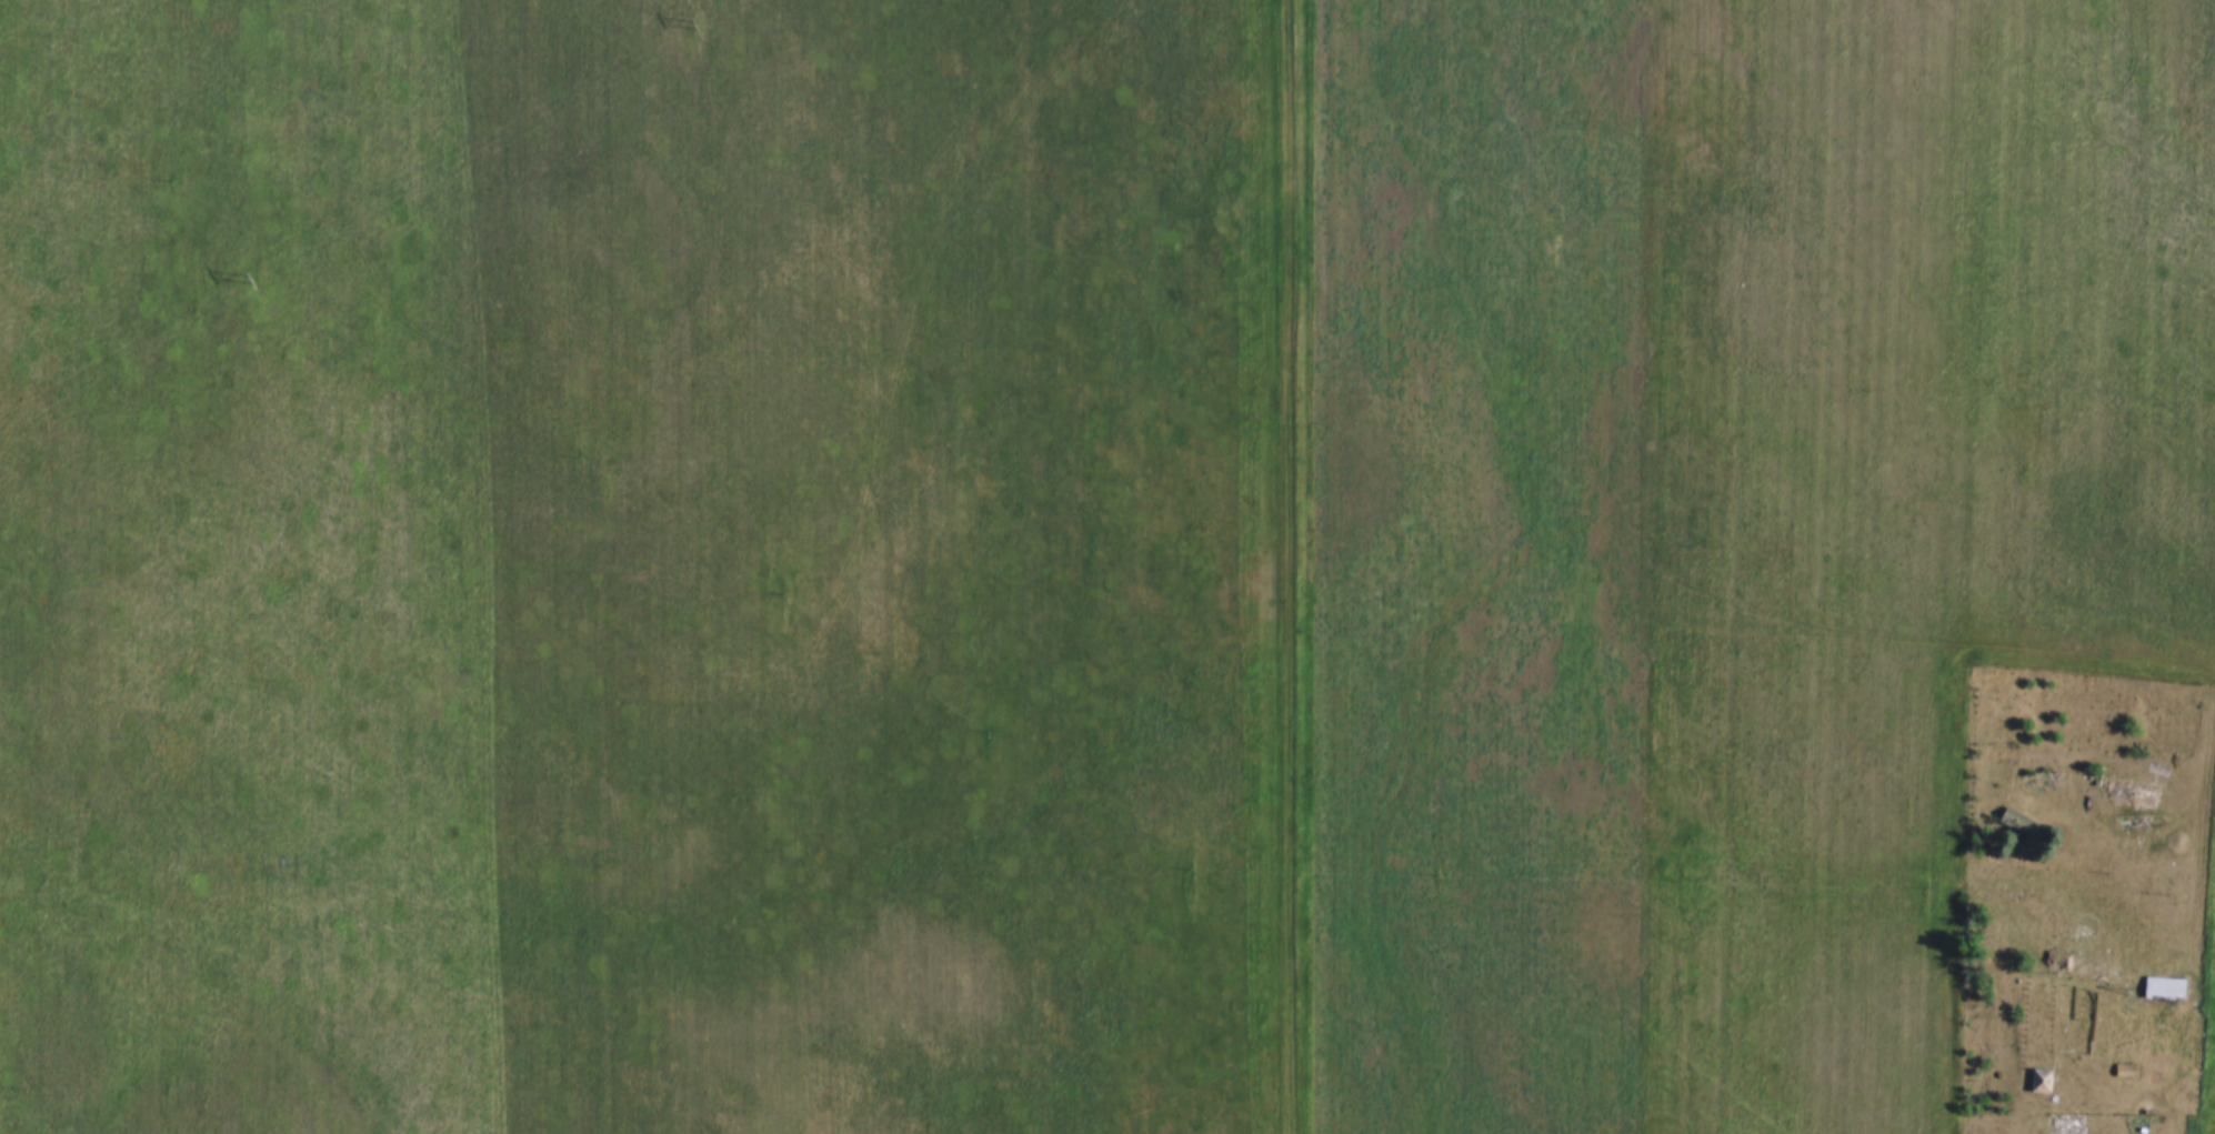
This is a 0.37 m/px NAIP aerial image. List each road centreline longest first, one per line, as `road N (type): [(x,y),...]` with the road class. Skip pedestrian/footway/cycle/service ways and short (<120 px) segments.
road 1 (track): [(1287,1133),(1285,0)]

